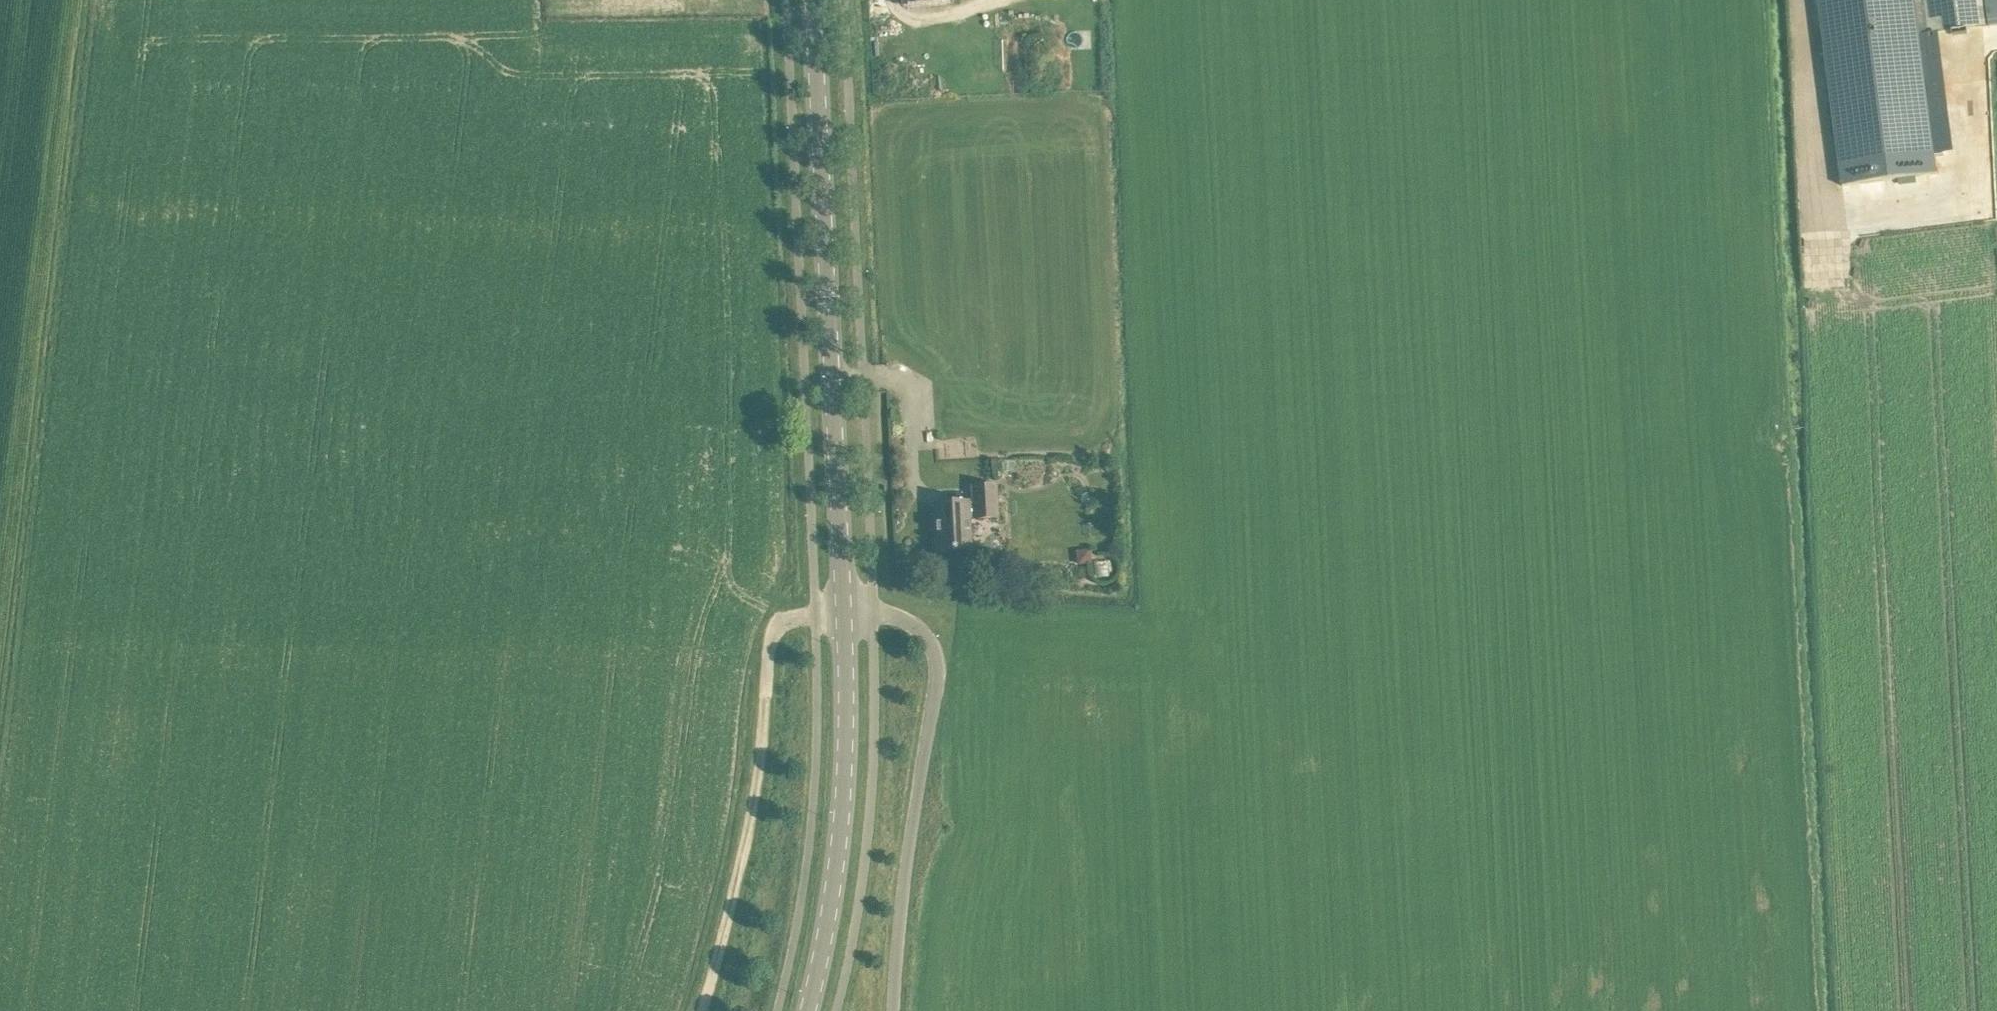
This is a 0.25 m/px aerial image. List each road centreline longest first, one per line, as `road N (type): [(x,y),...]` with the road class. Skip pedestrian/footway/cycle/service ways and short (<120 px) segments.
road 1 (tertiary): [(842,615),(808,0)]
road 2 (unclassified): [(894,1010),(937,670),(920,631),(895,616),(842,615)]
road 3 (tertiary): [(808,1010),(842,816),(842,615)]
road 4 (track): [(703,1010),(729,932),(765,702)]

